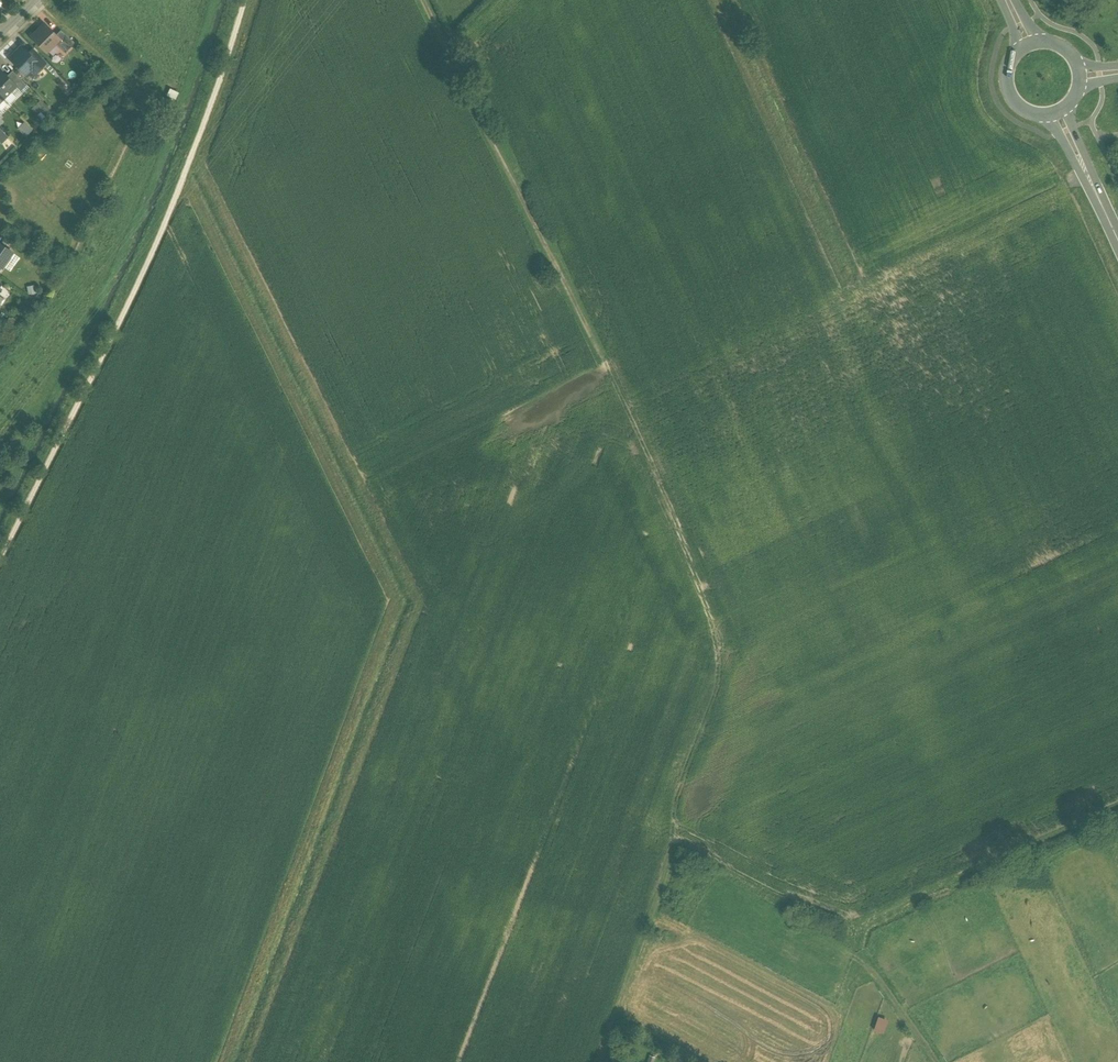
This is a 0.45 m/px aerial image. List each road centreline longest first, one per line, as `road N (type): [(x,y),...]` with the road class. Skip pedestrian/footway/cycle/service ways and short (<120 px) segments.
road 1 (track): [(423,0),(603,359)]
road 2 (track): [(595,1061),(674,849)]
road 3 (track): [(935,1061),(852,943)]
road 4 (secondary): [(1057,111),(1117,240)]

